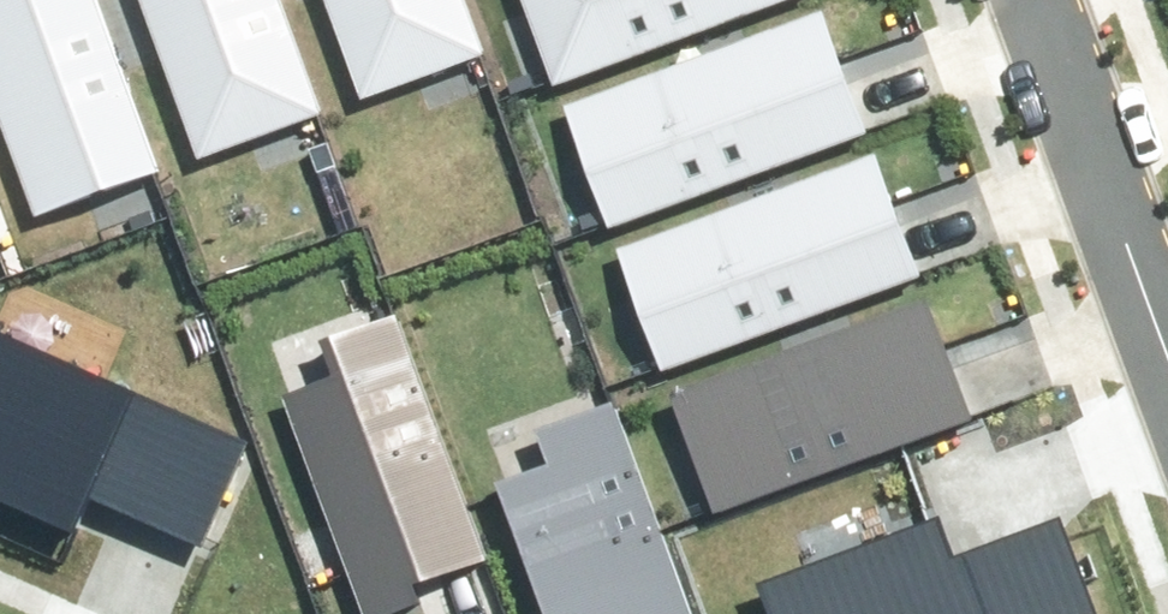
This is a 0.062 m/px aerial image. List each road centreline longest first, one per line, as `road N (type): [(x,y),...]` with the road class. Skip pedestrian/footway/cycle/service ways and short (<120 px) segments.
road 1 (residential): [(1023,0),(1167,398)]

